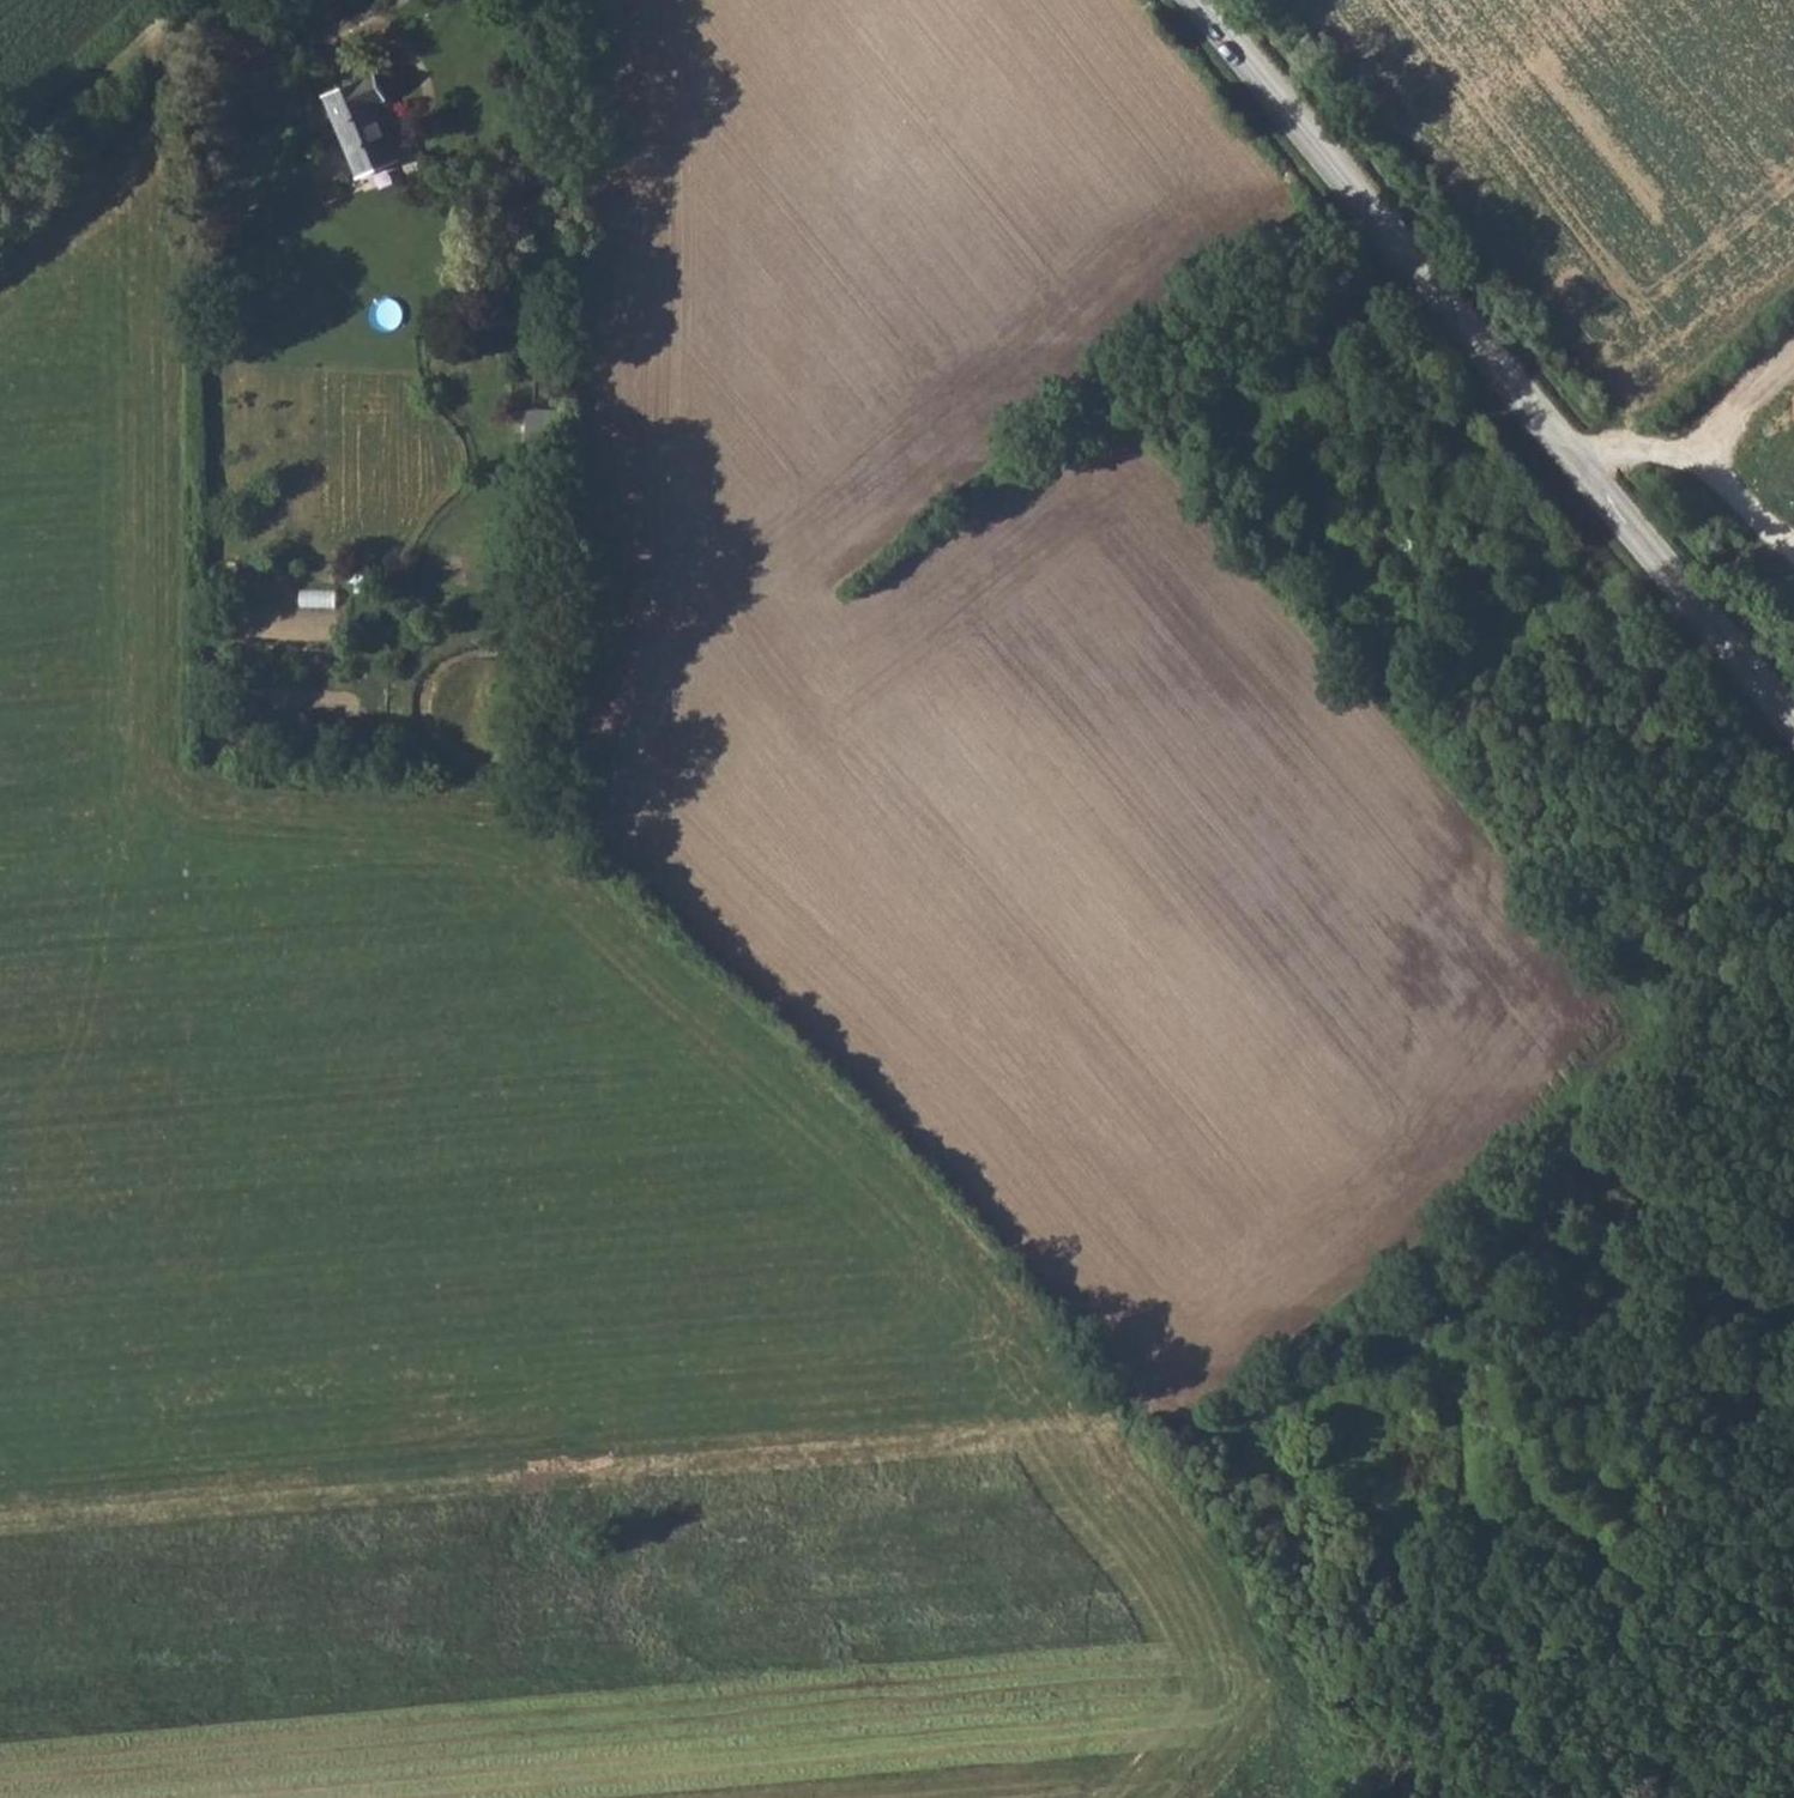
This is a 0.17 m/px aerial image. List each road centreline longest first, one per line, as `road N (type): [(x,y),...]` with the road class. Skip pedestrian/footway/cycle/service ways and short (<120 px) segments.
road 1 (tertiary): [(1191,0),(1793,723)]
road 2 (track): [(213,0),(0,186)]

